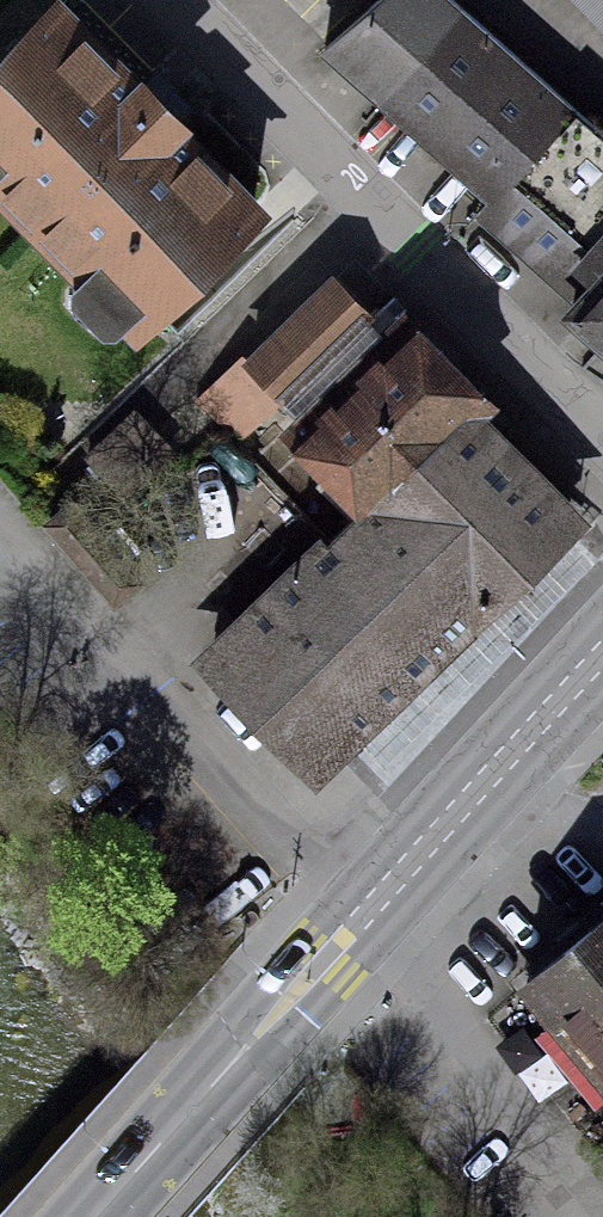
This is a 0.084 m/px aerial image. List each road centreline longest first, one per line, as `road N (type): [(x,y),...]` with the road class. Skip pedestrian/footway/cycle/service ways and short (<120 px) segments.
road 1 (primary): [(96,1216),(602,643)]
road 2 (residential): [(179,0),(602,426)]
road 3 (track): [(364,912),(602,1190)]

